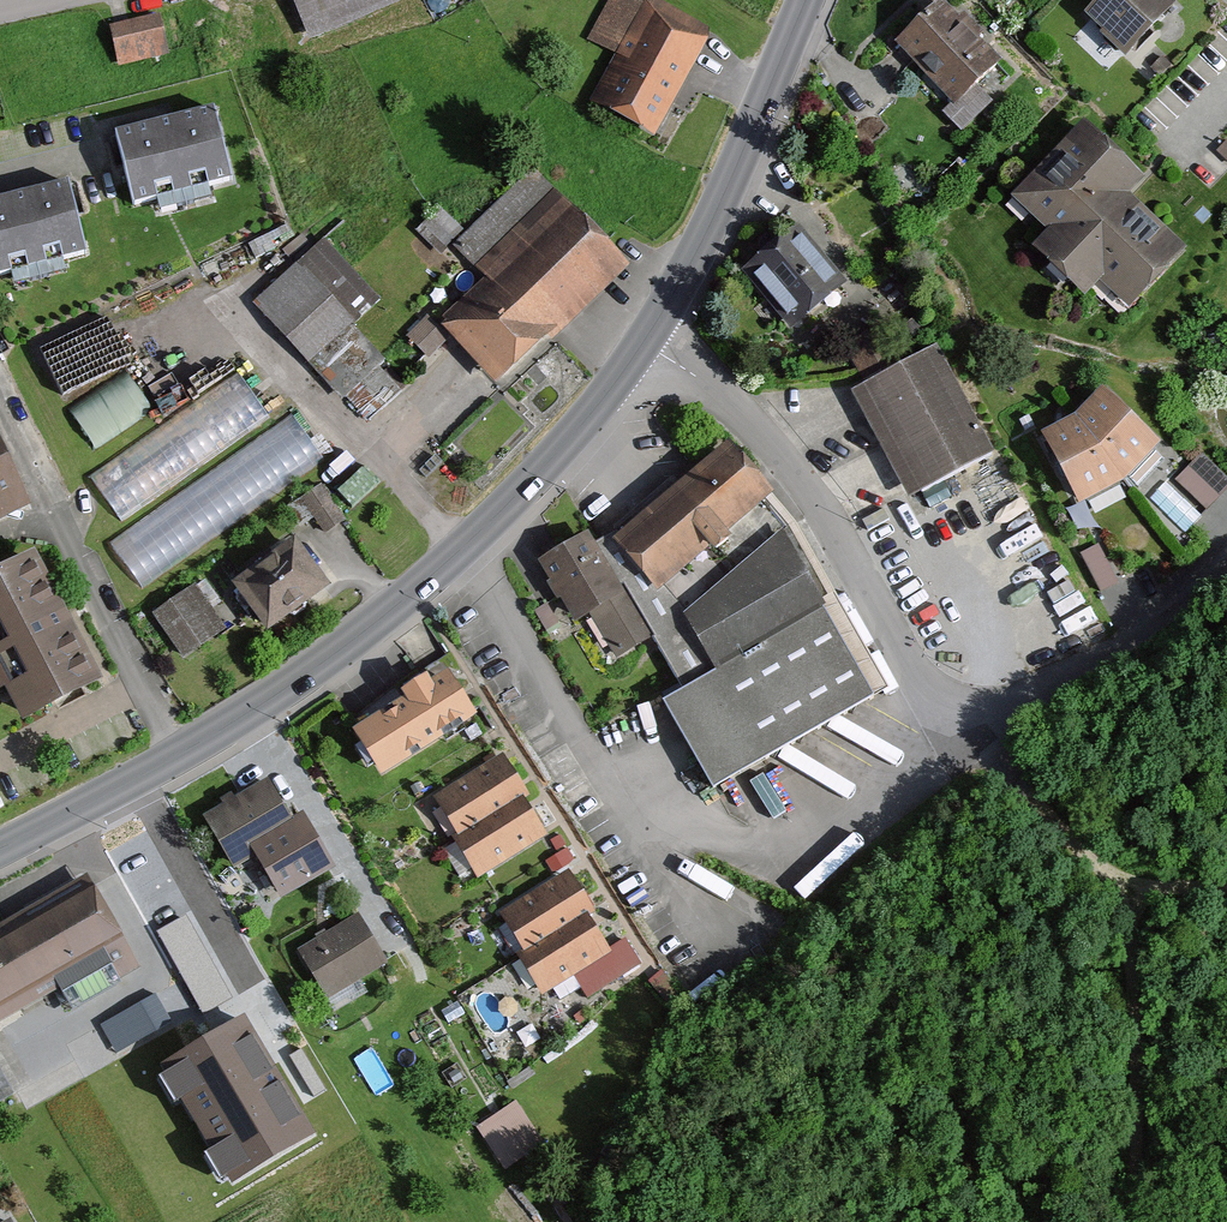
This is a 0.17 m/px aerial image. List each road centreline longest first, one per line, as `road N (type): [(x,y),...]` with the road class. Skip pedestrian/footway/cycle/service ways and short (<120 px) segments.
road 1 (residential): [(644,344),(719,394),(802,481),(907,664),(950,701),(1008,703),(1094,669),(1226,559)]
road 2 (primary): [(175,755),(323,663),(460,550),(644,344)]
road 3 (track): [(1130,1221),(1137,1100),(1126,882),(1040,809),(950,701)]
road 4 (residential): [(0,402),(175,755)]
road 5 (primary): [(644,344),(730,179),(805,0)]
road 6 (primary): [(0,849),(175,755)]

